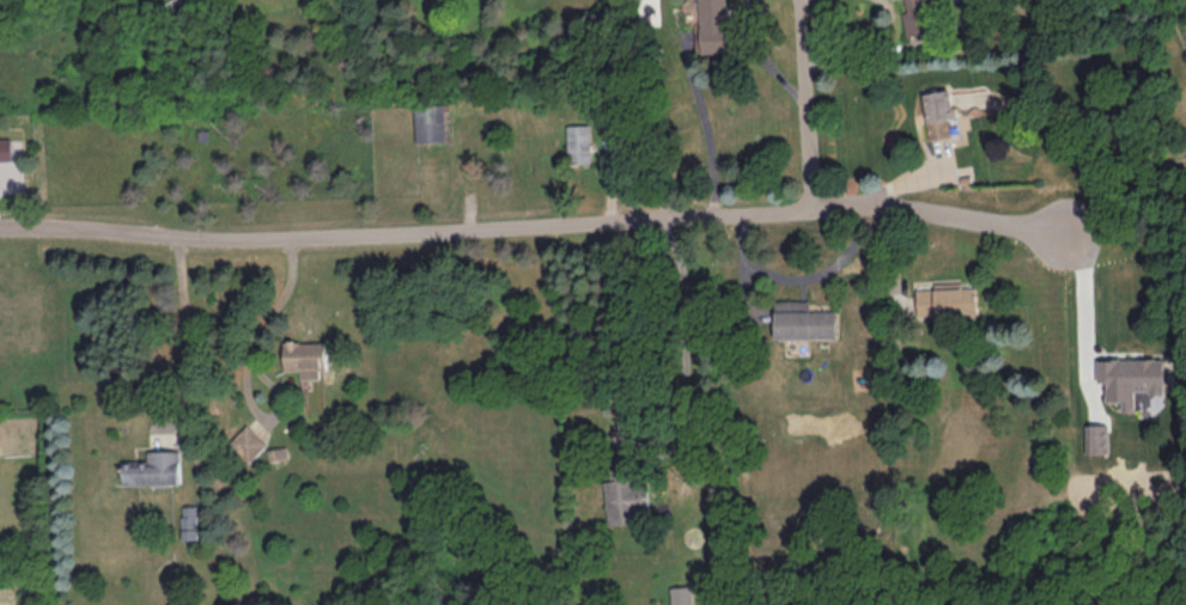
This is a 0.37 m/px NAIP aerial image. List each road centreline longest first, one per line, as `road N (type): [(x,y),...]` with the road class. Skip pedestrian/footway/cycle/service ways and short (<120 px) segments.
road 1 (residential): [(0,226),(257,238),(919,202),(1060,233)]
road 2 (residential): [(807,209),(800,0)]

